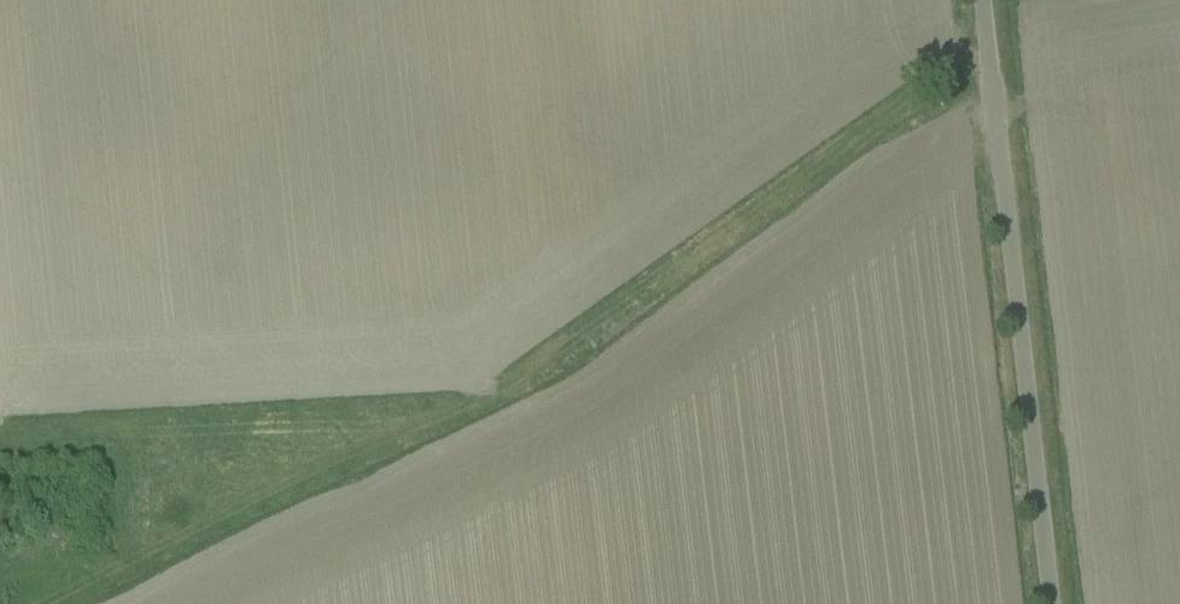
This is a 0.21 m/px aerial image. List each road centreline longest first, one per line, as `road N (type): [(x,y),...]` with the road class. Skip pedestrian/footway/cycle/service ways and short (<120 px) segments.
road 1 (unclassified): [(1050,603),(981,0)]

